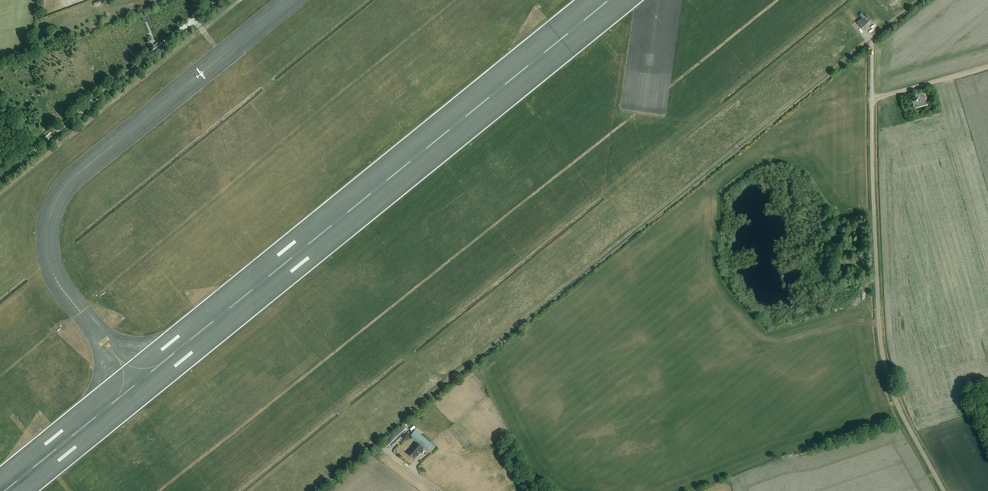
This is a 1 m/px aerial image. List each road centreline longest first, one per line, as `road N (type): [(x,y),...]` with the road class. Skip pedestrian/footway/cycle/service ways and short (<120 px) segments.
road 1 (unclassified): [(944,490),(893,394),(881,346),(872,99)]
road 2 (track): [(0,179),(195,18)]

